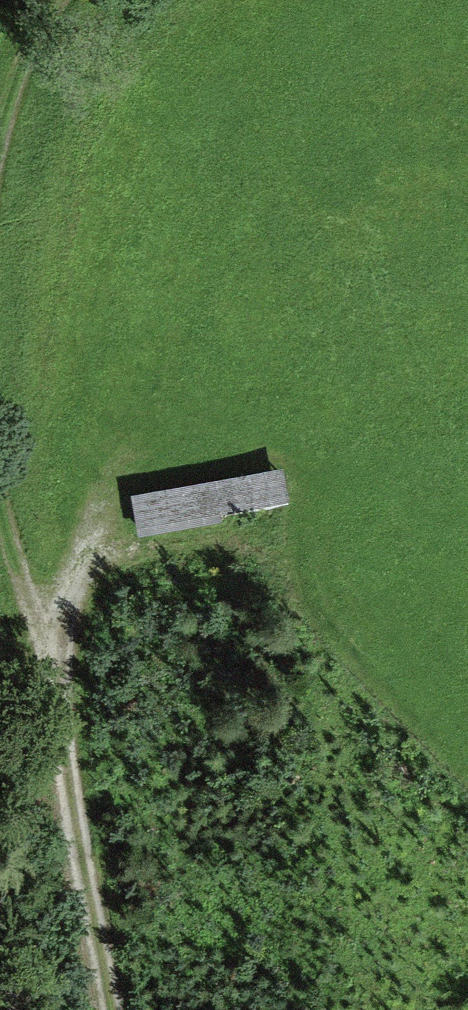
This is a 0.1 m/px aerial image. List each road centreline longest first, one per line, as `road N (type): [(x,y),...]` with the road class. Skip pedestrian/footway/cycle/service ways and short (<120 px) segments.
road 1 (track): [(113,490),(69,594),(58,652),(87,914),(107,1009)]
road 2 (track): [(58,652),(14,561),(0,486)]
road 3 (track): [(0,133),(29,44),(62,0)]

